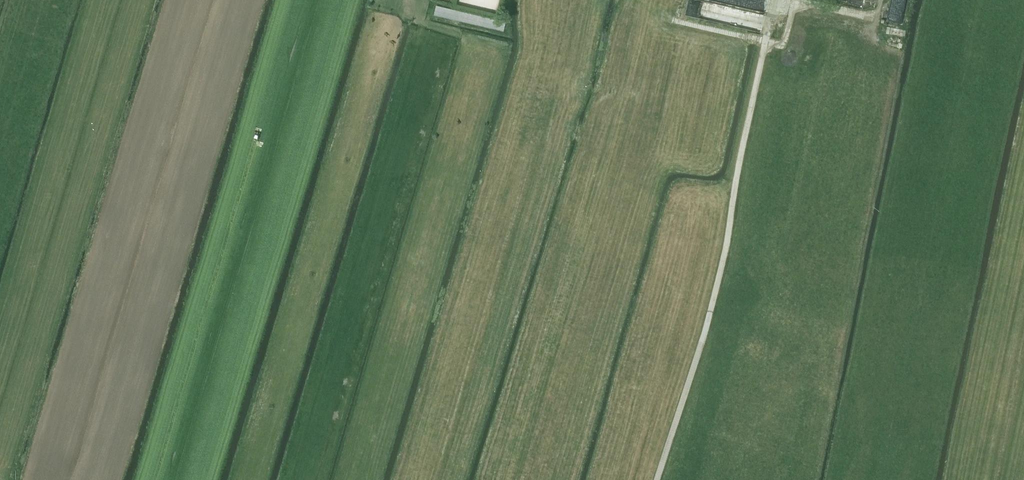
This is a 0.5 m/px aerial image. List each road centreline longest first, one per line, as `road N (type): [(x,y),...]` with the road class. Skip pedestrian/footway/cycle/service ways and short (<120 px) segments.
road 1 (track): [(656,479),(722,264),(776,0)]

